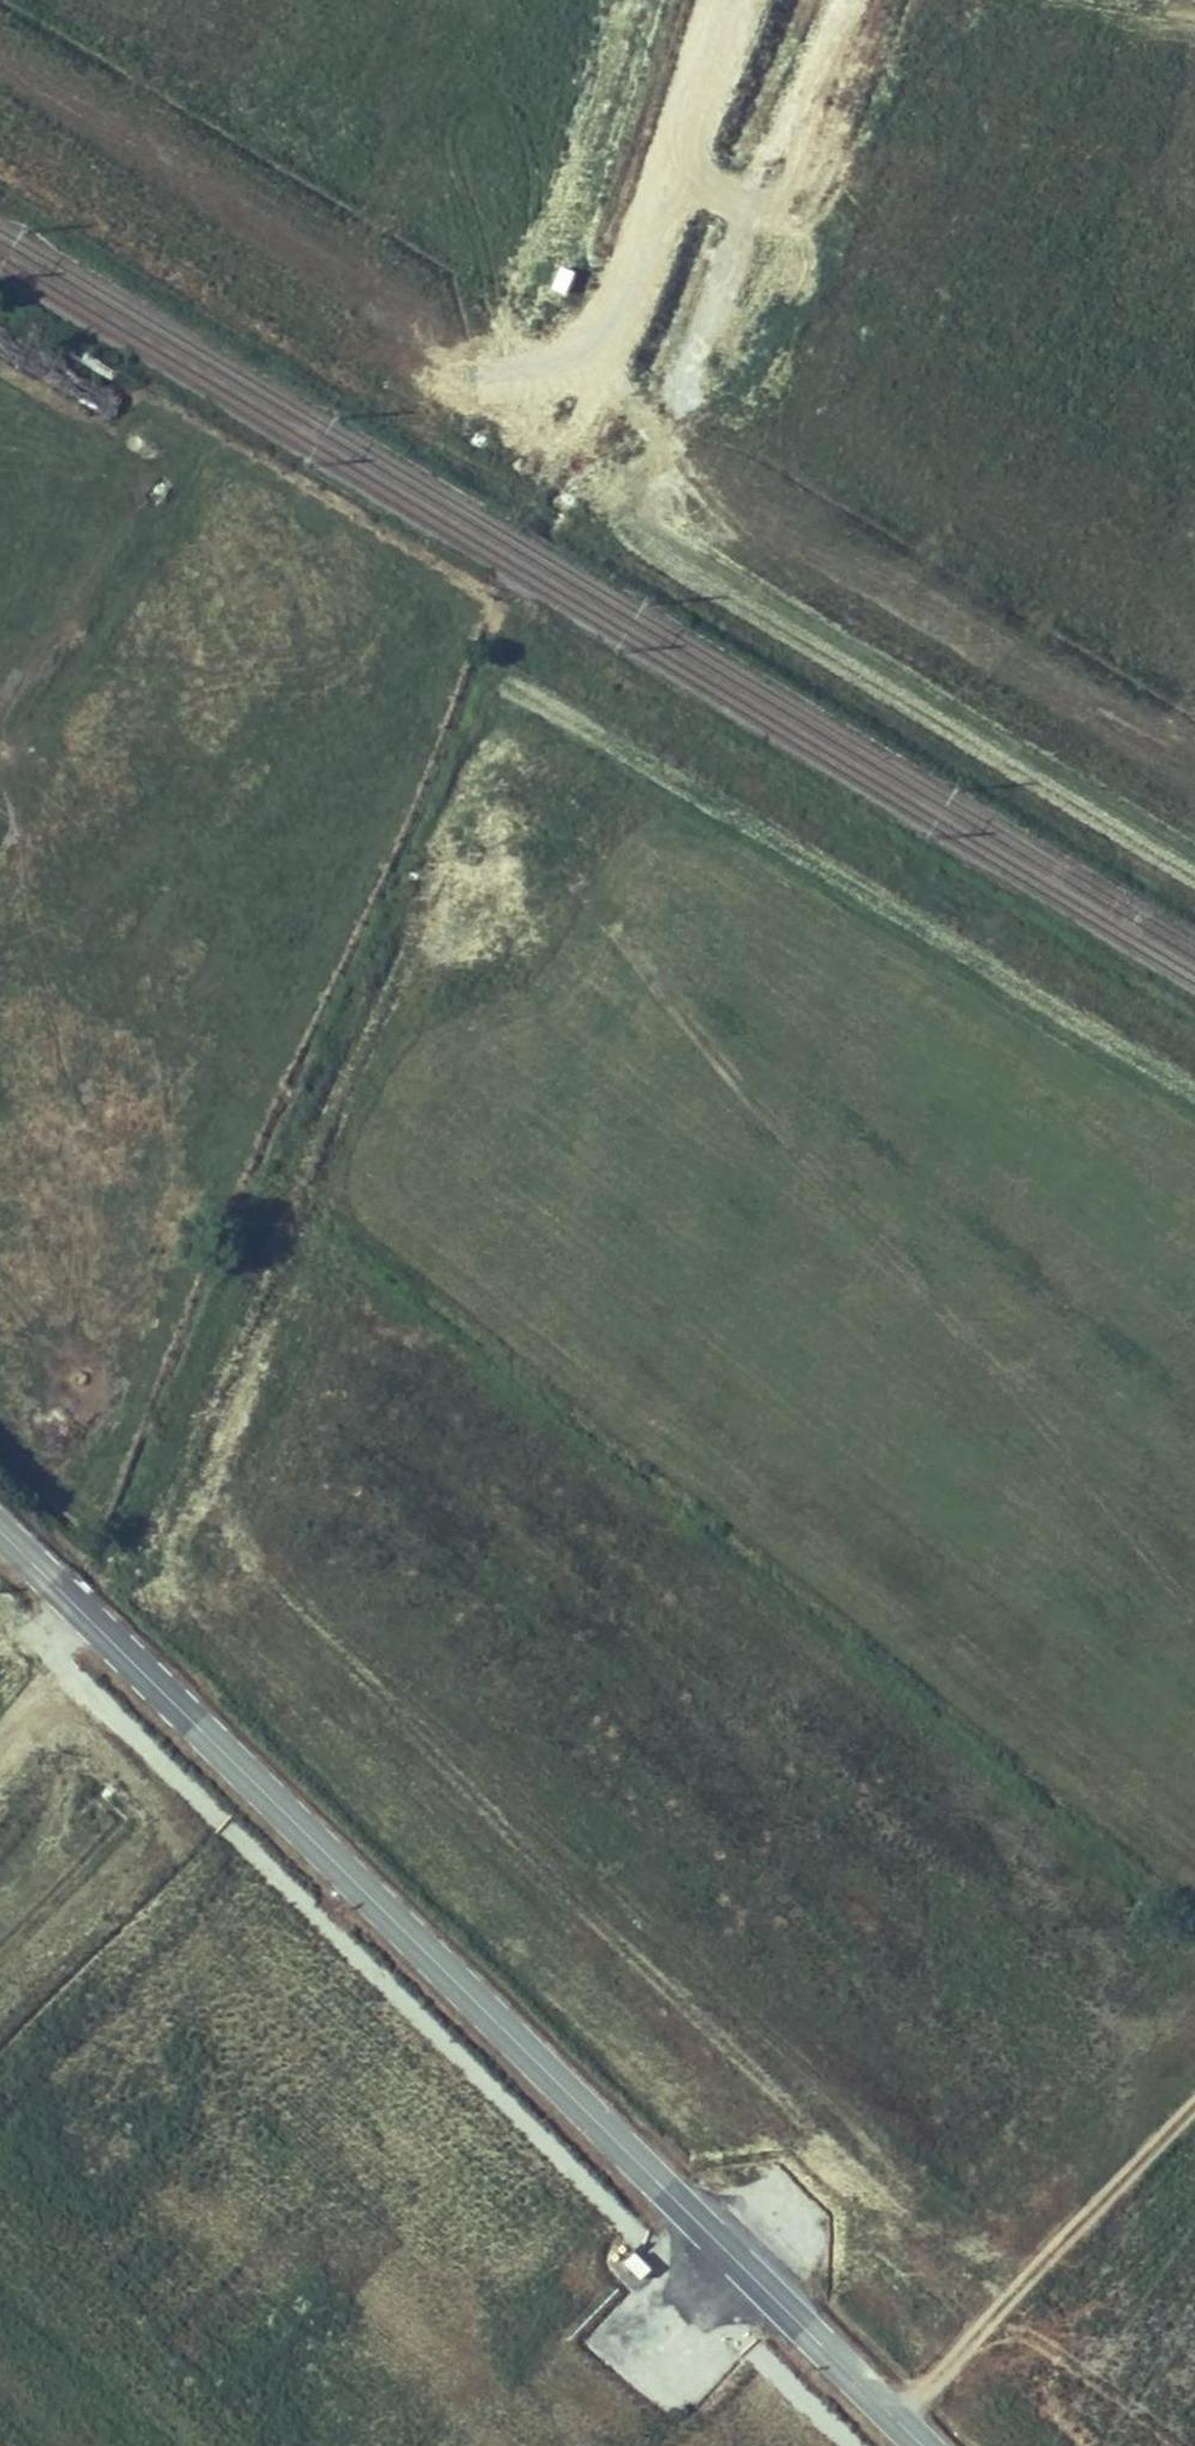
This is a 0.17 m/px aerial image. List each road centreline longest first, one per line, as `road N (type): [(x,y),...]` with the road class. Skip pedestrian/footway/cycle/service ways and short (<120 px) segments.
road 1 (unclassified): [(0,1539),(927,2445)]
road 2 (unclassified): [(734,0),(620,313),(559,372),(388,325),(0,68)]

